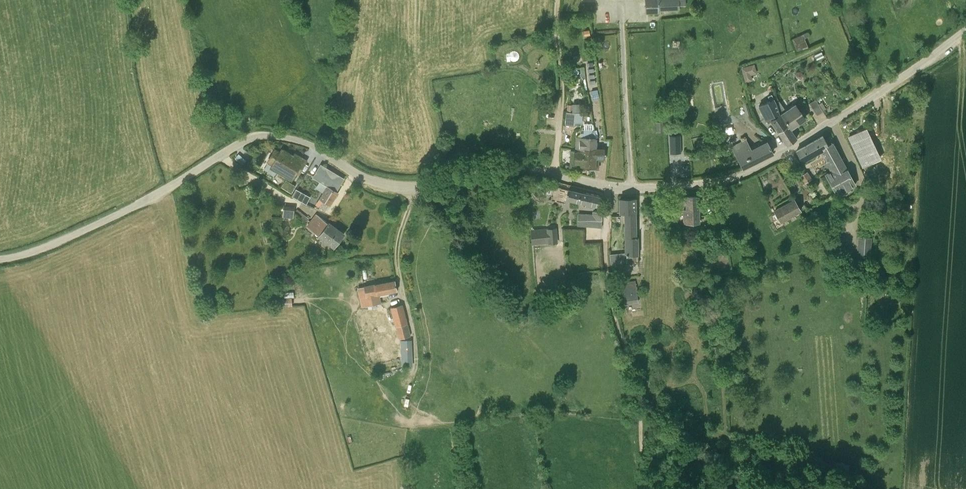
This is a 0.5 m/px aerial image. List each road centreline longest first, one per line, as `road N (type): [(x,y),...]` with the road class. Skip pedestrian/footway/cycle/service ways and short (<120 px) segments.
road 1 (unclassified): [(0,259),(128,210),(260,136),(309,144),(361,176),(403,187),(508,170),(556,174)]
road 2 (unclassified): [(556,174),(631,188),(743,174),(965,29)]
road 3 (track): [(606,186),(609,290),(640,420)]
road 4 (track): [(850,488),(811,471),(732,477),(674,433),(640,420)]
road 5 (track): [(559,130),(557,0)]

